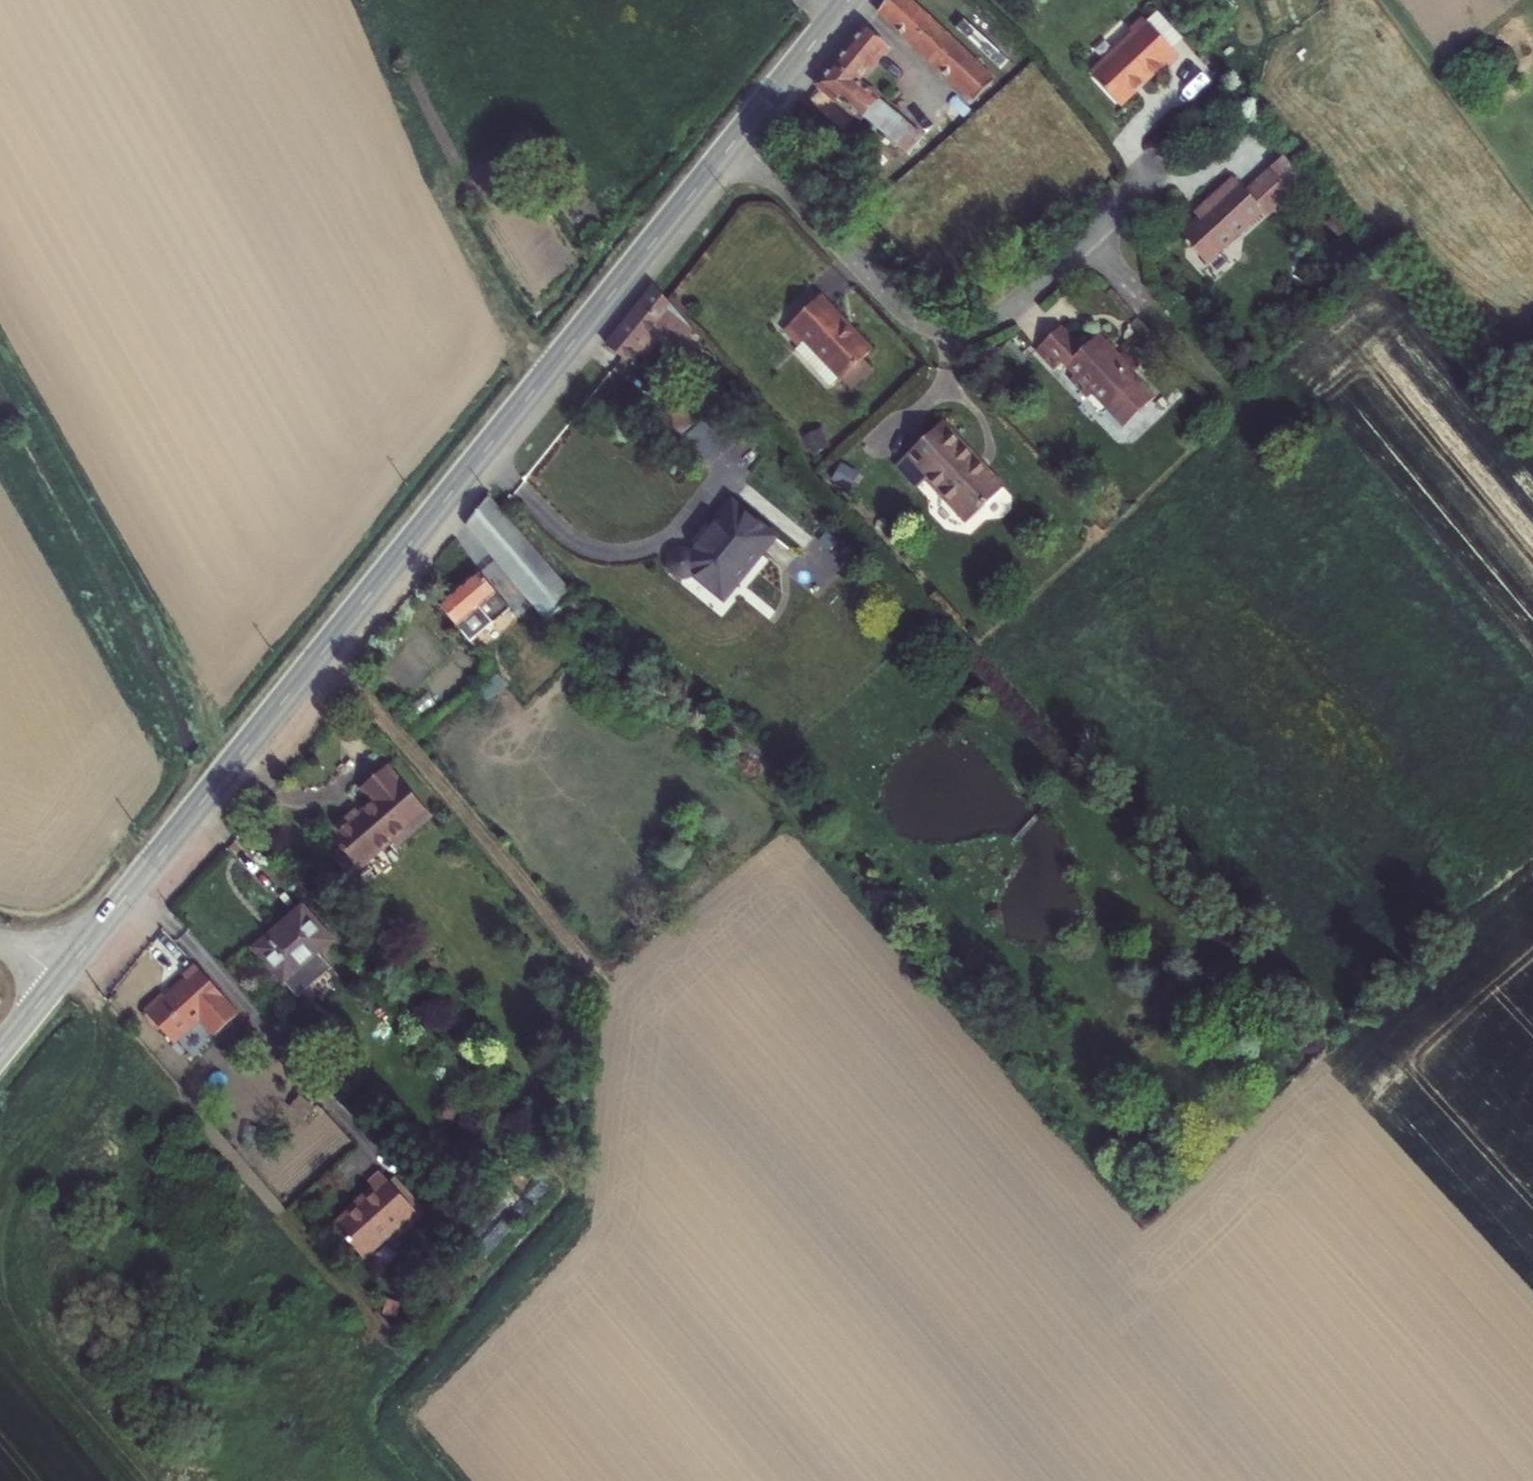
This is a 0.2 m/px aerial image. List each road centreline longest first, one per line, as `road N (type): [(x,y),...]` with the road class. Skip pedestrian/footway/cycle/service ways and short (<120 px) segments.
road 1 (tertiary): [(58,981),(736,138)]
road 2 (residential): [(736,138),(909,315),(932,326),(973,326),(1000,313),(1089,237)]
road 3 (tertiary): [(736,138),(849,0)]

